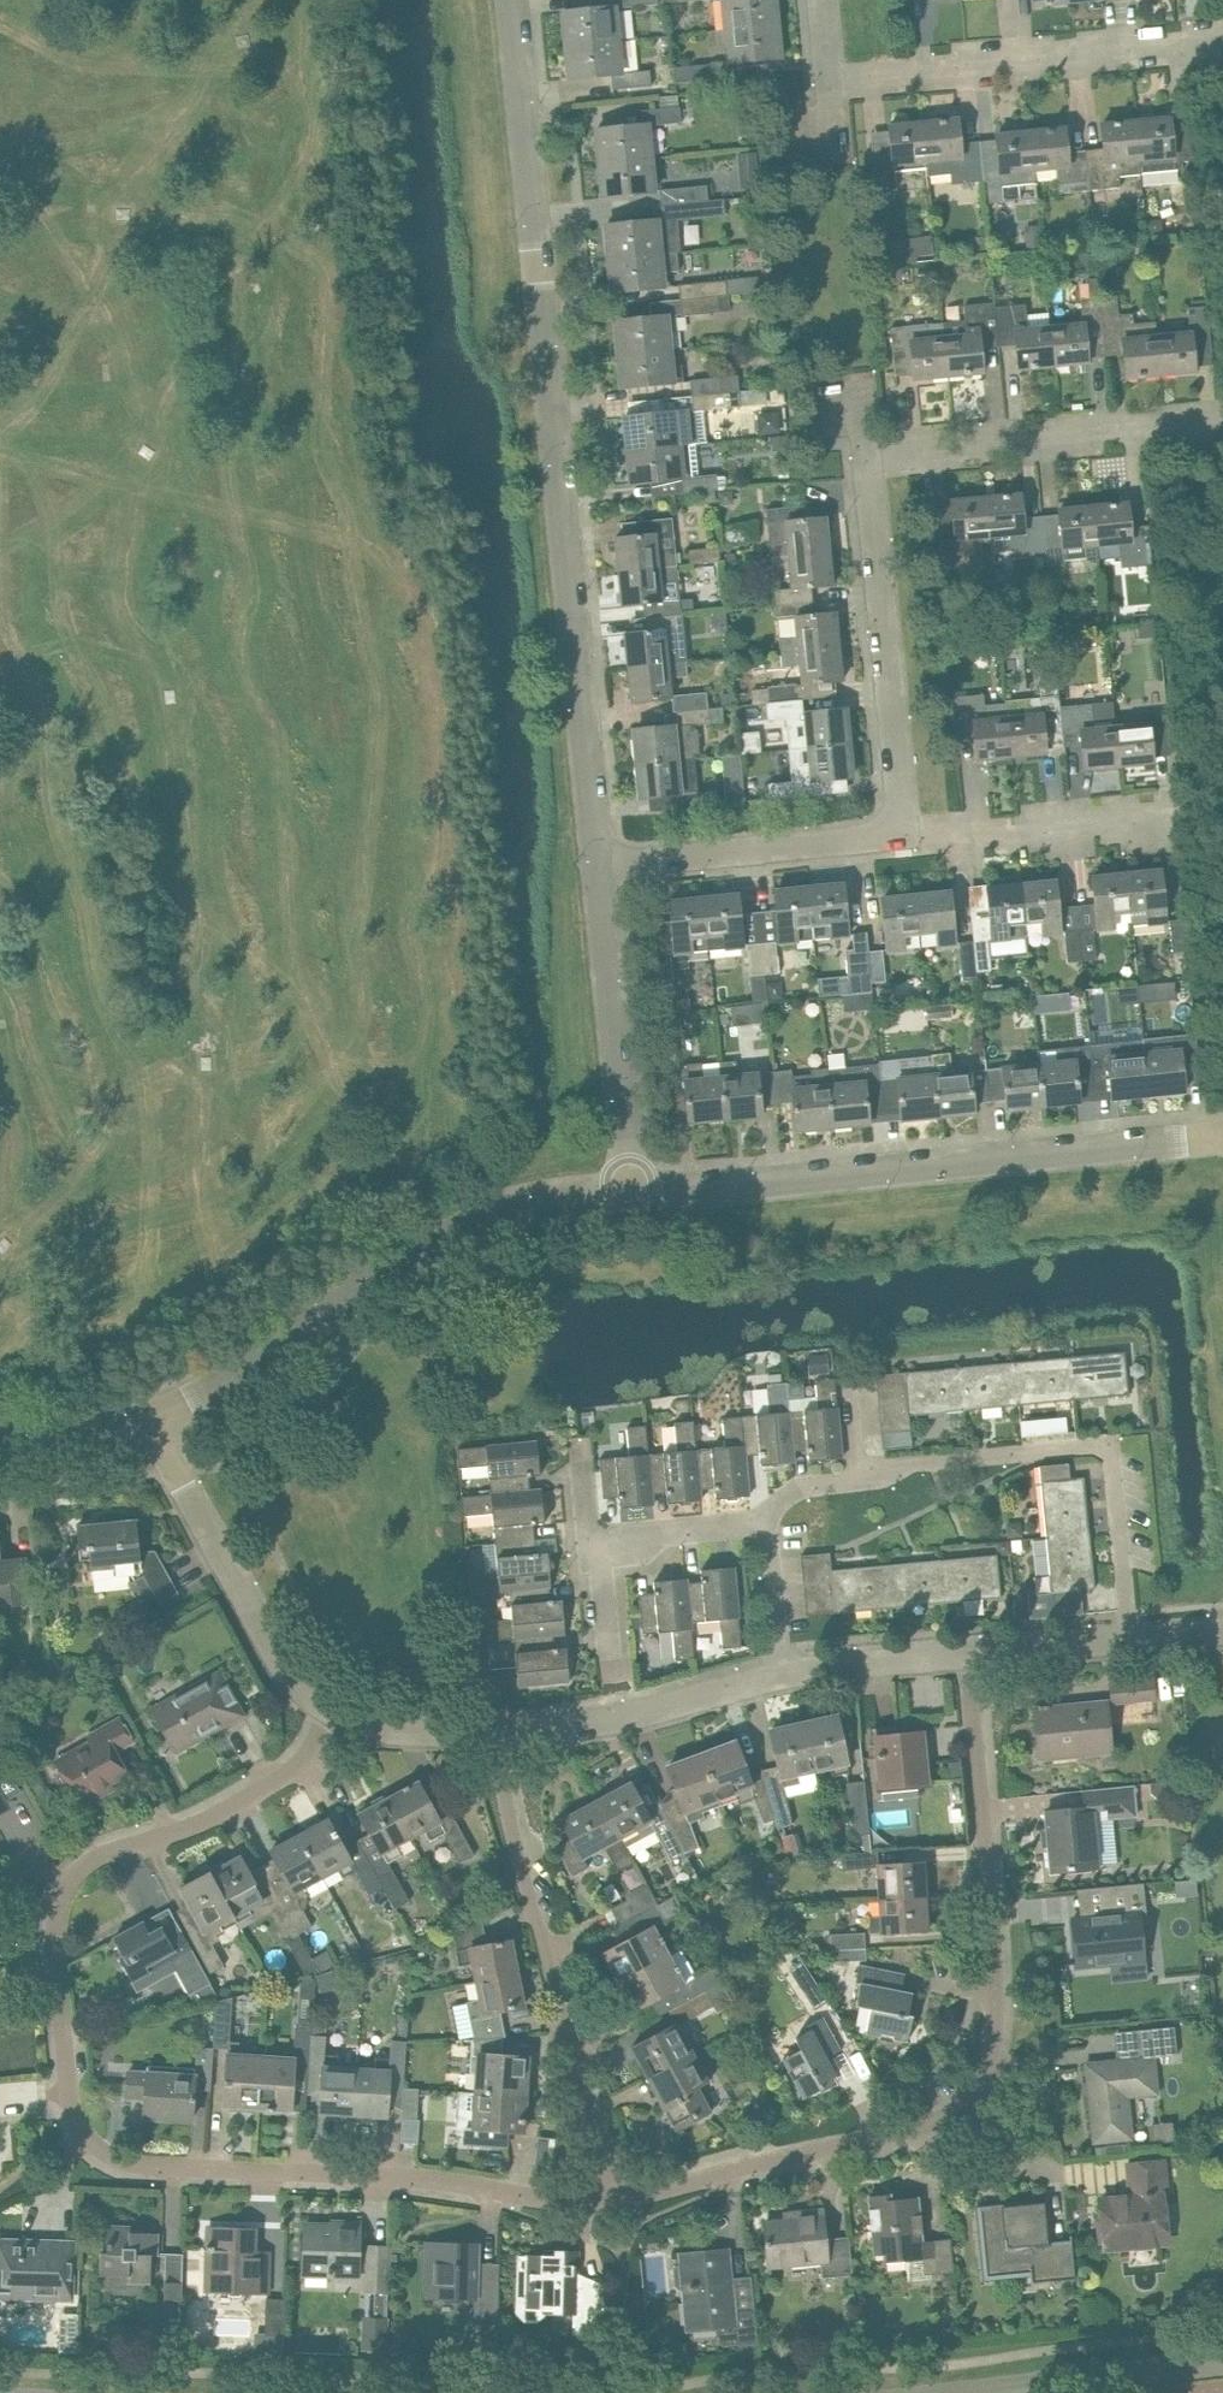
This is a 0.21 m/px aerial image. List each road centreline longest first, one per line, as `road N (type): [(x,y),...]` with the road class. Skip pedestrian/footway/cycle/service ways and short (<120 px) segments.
road 1 (residential): [(332,1711),(290,1773),(213,1817),(87,1865),(68,1885),(57,1922),(78,2124),(109,2154),(137,2164),(614,2196)]
road 2 (residential): [(597,864),(512,0)]
road 3 (residential): [(631,1196),(1222,1136)]
road 4 (residential): [(766,1513),(813,1484),(912,1464),(1104,1448),(1111,1459),(1131,1639)]
road 5 (residential): [(148,1419),(205,1391),(427,1243),(488,1218),(631,1196)]
road 6 (residential): [(614,2196),(517,1848),(495,1732)]
road 7 (residential): [(970,2094),(993,2037),(994,1967),(966,1654)]
road 8 (residential): [(829,81),(1182,45),(1213,51)]
road 9 (residential): [(902,835),(866,456)]
road 10 (residential): [(614,2196),(913,2133),(970,2094)]
road 11 (residential): [(866,456),(1221,422)]
road 12 (residential): [(148,1419),(285,1670),(332,1711)]
road 13 (residential): [(631,1196),(597,864)]
road 14 (residential): [(597,864),(902,835)]
road 15 (residential): [(902,835),(974,838),(1163,819)]
road 16 (unclassified): [(967,2392),(1222,2361)]
road 17 (residential): [(782,1675),(966,1654)]
road 18 (residential): [(617,1718),(598,1539)]
road 19 (residential): [(598,1539),(743,1526),(766,1513)]
road 20 (residential): [(617,1718),(782,1675)]
road 21 (residential): [(966,1654),(1131,1639)]
road 22 (residential): [(332,1711),(391,1728),(495,1732)]
road 23 (residential): [(782,1675),(766,1513)]
road 24 (residential): [(0,1445),(148,1419)]
road 25 (residential): [(495,1732),(617,1718)]

